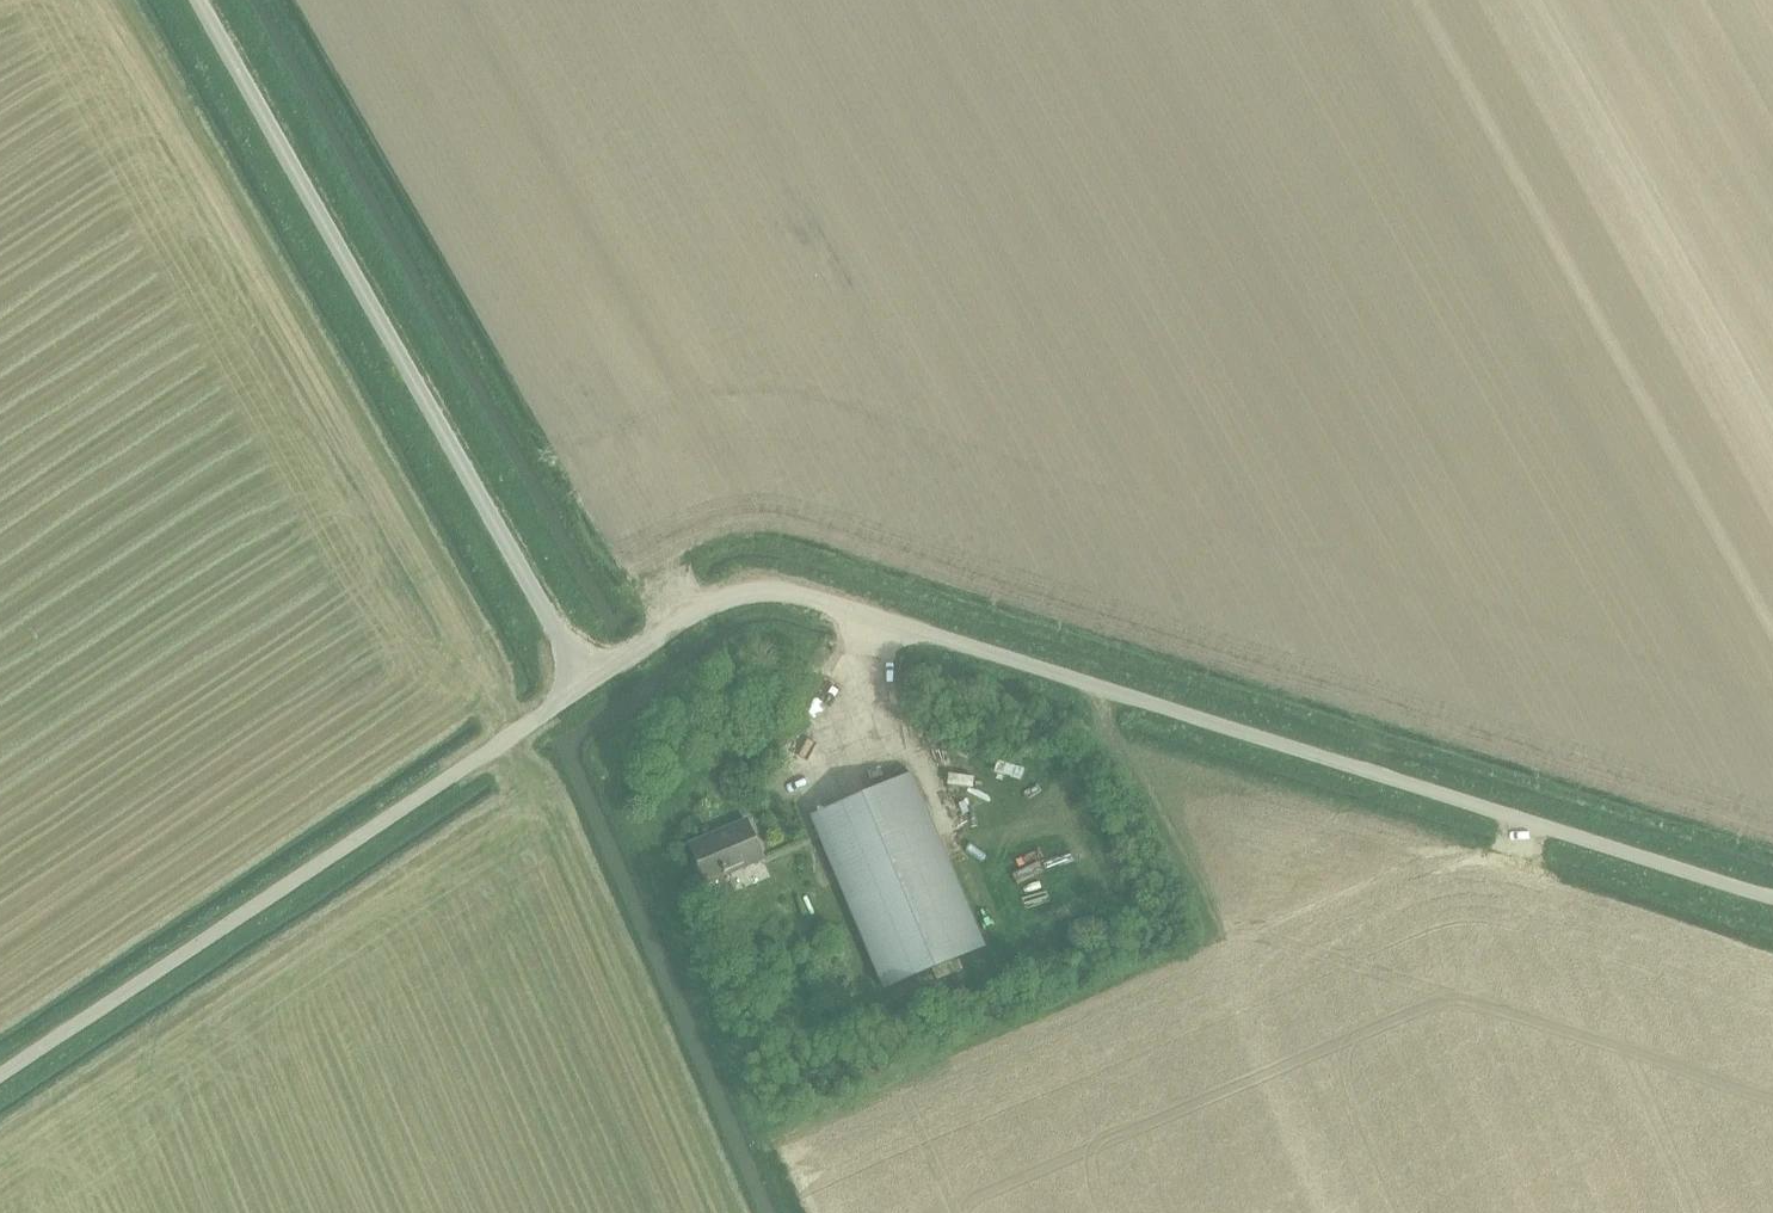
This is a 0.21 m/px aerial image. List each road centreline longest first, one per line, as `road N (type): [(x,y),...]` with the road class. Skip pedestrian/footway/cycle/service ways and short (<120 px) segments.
road 1 (unclassified): [(586,684),(712,605),(775,590),(1772,899)]
road 2 (unclassified): [(586,684),(196,0)]
road 3 (unclassified): [(0,1075),(586,684)]

